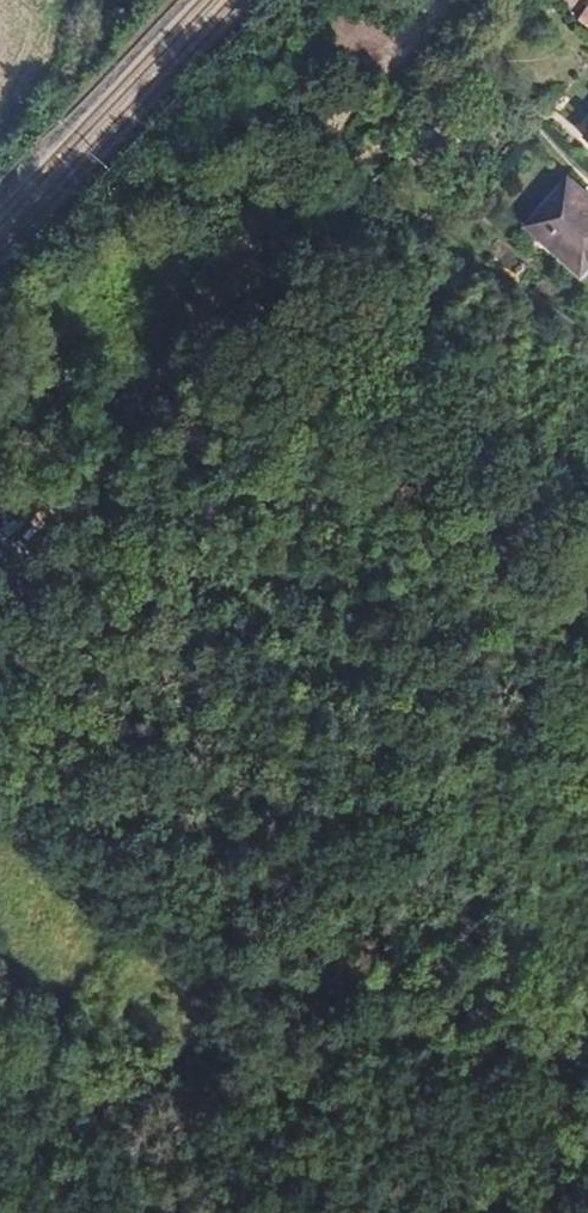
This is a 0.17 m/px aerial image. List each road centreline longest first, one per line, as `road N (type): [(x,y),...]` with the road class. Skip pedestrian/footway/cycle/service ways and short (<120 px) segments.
road 1 (track): [(0,604),(257,213),(355,132),(371,44),(315,0)]

